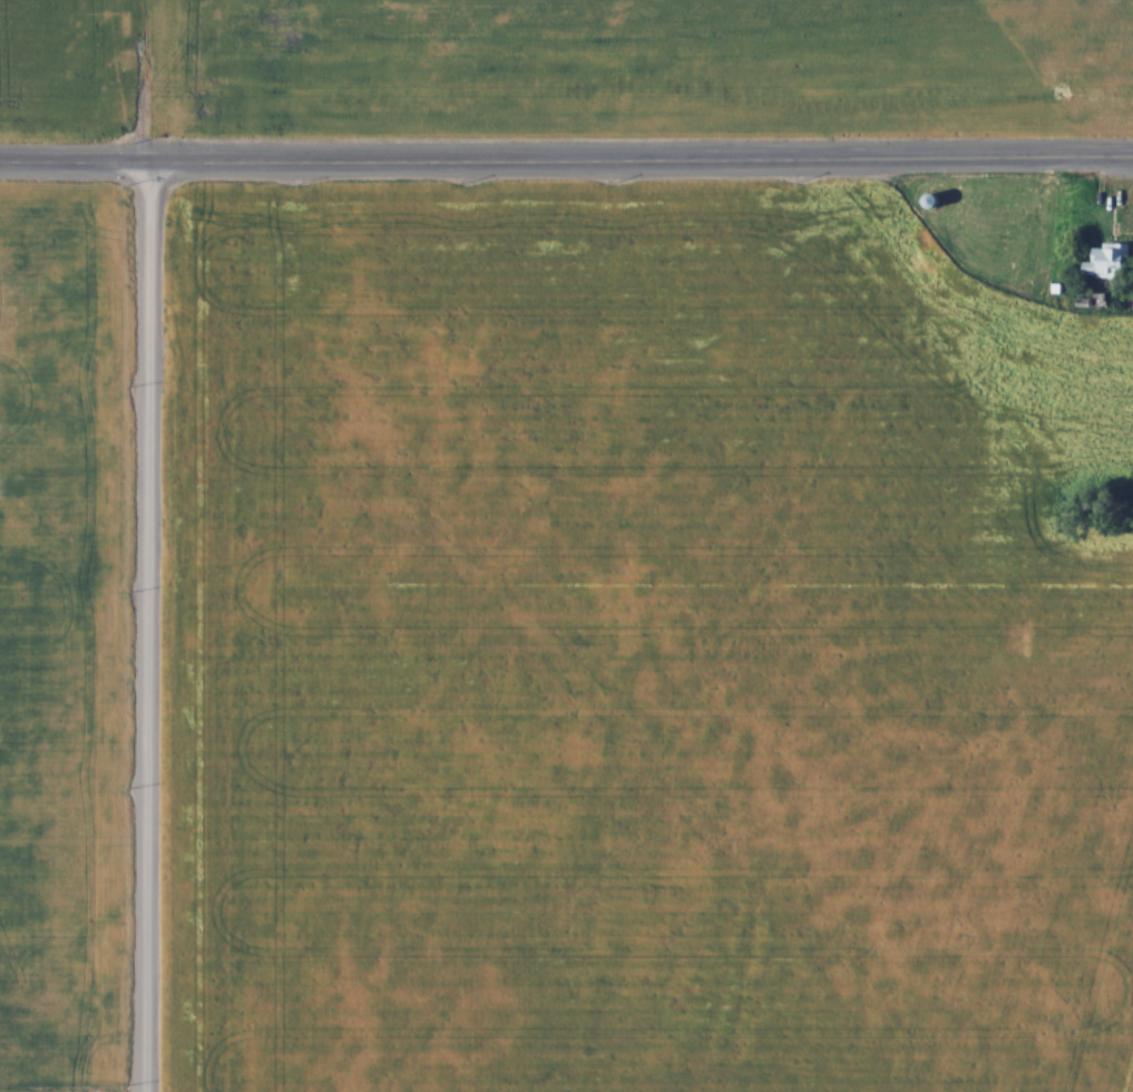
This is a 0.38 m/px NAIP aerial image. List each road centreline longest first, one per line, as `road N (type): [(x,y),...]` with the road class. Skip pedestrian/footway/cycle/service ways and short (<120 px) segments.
road 1 (tertiary): [(0,158),(1132,153)]
road 2 (residential): [(150,1091),(155,158)]

